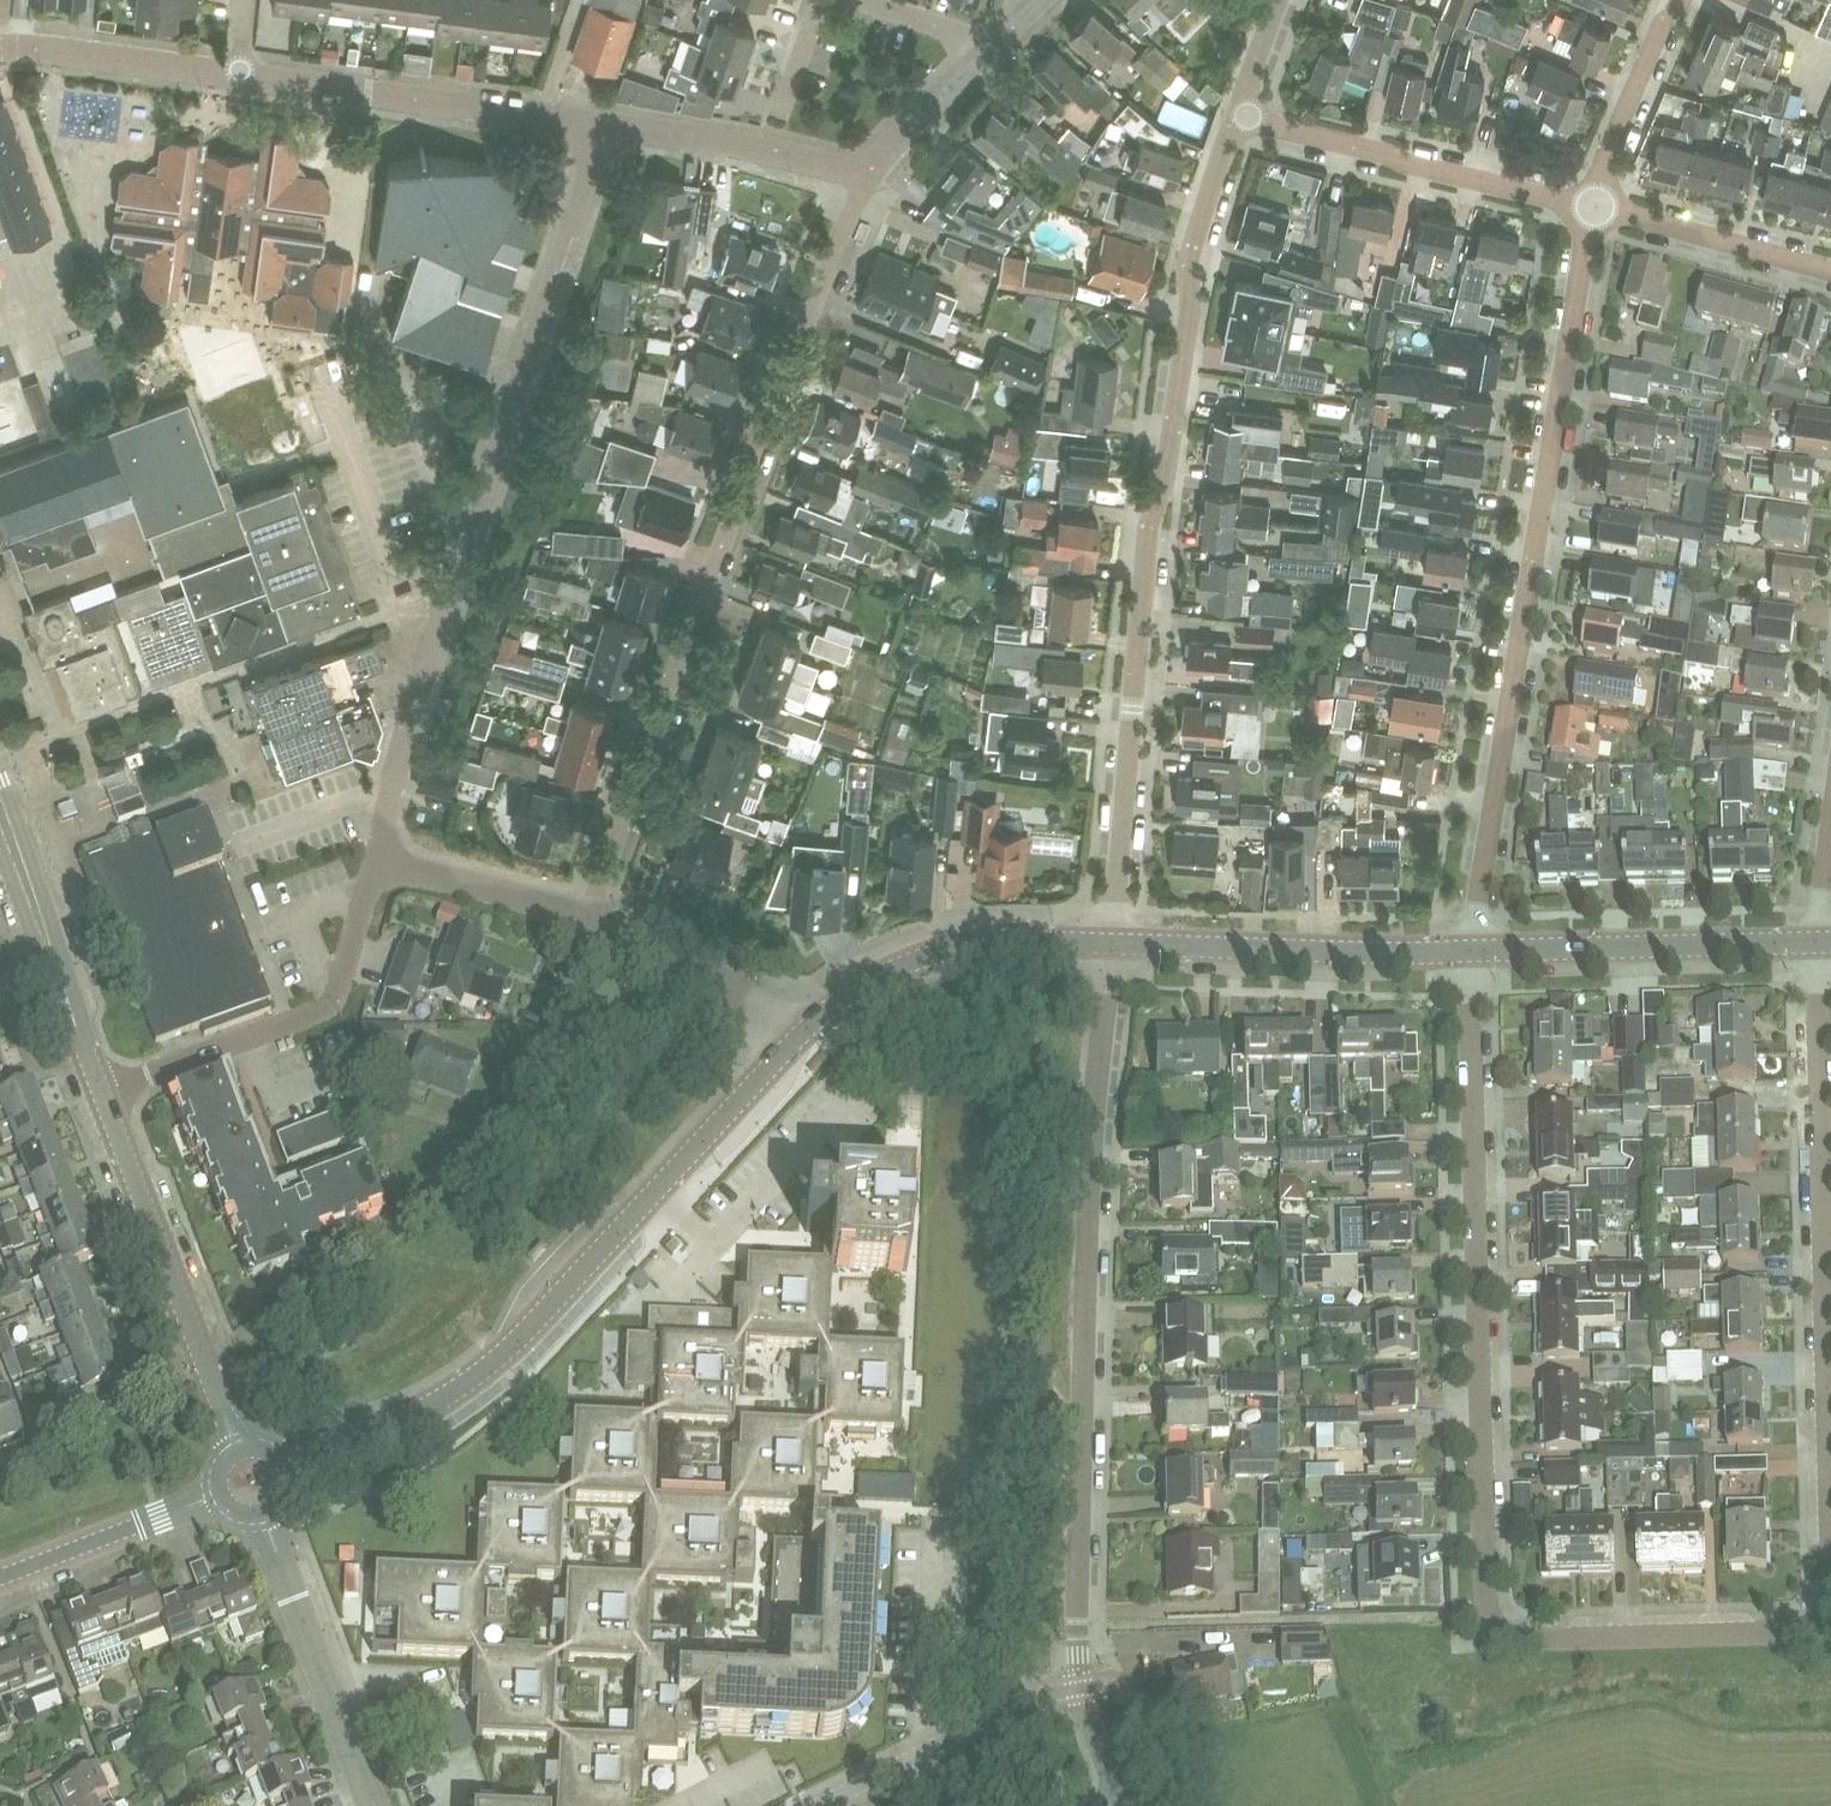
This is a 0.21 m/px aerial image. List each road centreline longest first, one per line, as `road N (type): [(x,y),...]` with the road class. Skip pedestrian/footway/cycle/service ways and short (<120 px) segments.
road 1 (residential): [(1107,943),(1150,531),(1188,361),(1188,287),(1234,118)]
road 2 (residential): [(869,176),(829,260),(588,917)]
road 3 (residential): [(380,855),(417,709),(610,125)]
road 4 (residential): [(1474,953),(1478,869),(1593,208)]
road 5 (unclassified): [(1083,1689),(1085,1282),(1107,943)]
road 6 (secondary): [(285,1469),(425,1406),(484,1370),(791,1044)]
road 7 (residential): [(1486,1613),(1474,953)]
road 8 (residential): [(588,917),(516,1103),(450,1186),(201,1357)]
road 9 (residential): [(1830,1356),(1822,945)]
road 10 (residential): [(101,1092),(331,1006),(380,855)]
road 11 (residential): [(1486,1613),(1486,1644),(1805,1627),(1826,1612)]
road 12 (residential): [(238,75),(610,125)]
road 13 (residential): [(1593,208),(1234,118)]
road 14 (secondary): [(1107,943),(1474,953)]
road 15 (secondary): [(1474,953),(1822,945)]
road 16 (secondary): [(791,1044),(867,982),(916,959),(1015,938),(1107,943)]
road 17 (tertiary): [(264,1515),(379,1805)]
road 18 (secondary): [(101,1092),(0,809)]
road 19 (residential): [(817,1805),(1011,1706),(1083,1689)]
road 20 (secondary): [(201,1357),(101,1092)]
road 21 (residential): [(610,125),(869,176)]
road 22 (residential): [(1830,271),(1593,208)]
road 23 (residential): [(791,1044),(743,995),(672,951),(588,917)]
road 24 (residential): [(0,53),(238,75)]
road 25 (tertiary): [(0,1577),(216,1495)]
road 26 (residential): [(1593,208),(1605,152),(1678,0)]
road 27 (residential): [(588,917),(380,855)]
road 28 (residential): [(990,49),(901,133),(869,176)]
road 29 (residential): [(990,49),(852,0)]
road 30 (residential): [(1234,118),(1276,0)]
road 31 (unclassified): [(1127,1805),(1099,1750),(1083,1689)]

